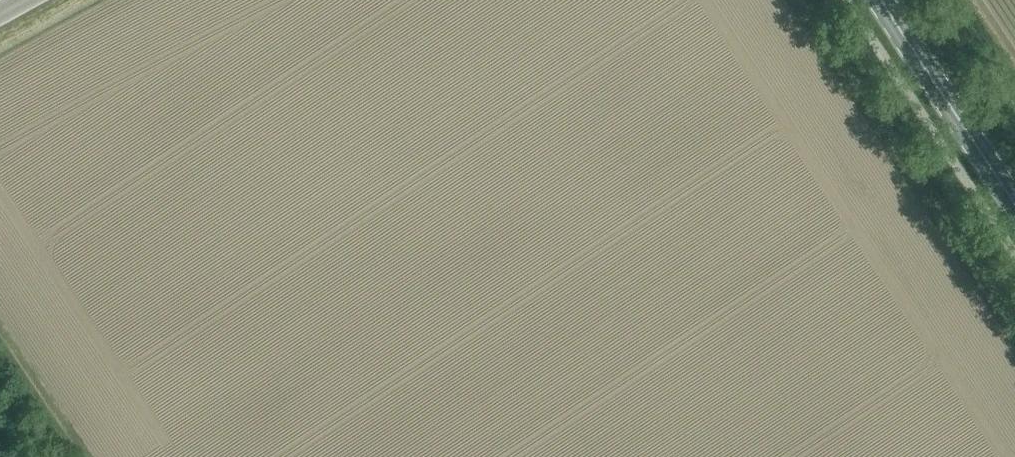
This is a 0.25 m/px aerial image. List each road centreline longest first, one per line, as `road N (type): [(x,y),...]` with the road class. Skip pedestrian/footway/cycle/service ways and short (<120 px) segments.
road 1 (secondary): [(1014,214),(878,0)]

